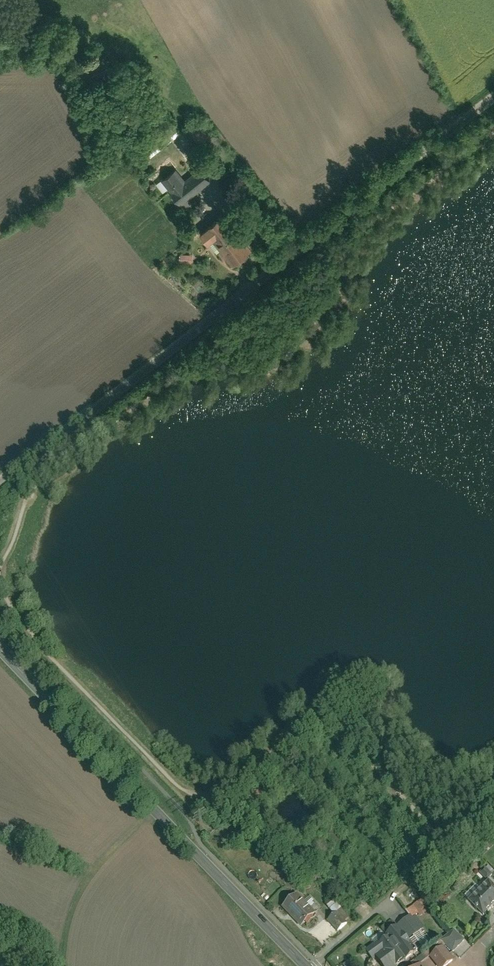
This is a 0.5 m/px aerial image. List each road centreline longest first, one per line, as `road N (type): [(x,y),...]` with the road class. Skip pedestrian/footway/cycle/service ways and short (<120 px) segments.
road 1 (unclassified): [(493,100),(0,483)]
road 2 (tertiary): [(0,650),(165,813),(304,965)]

